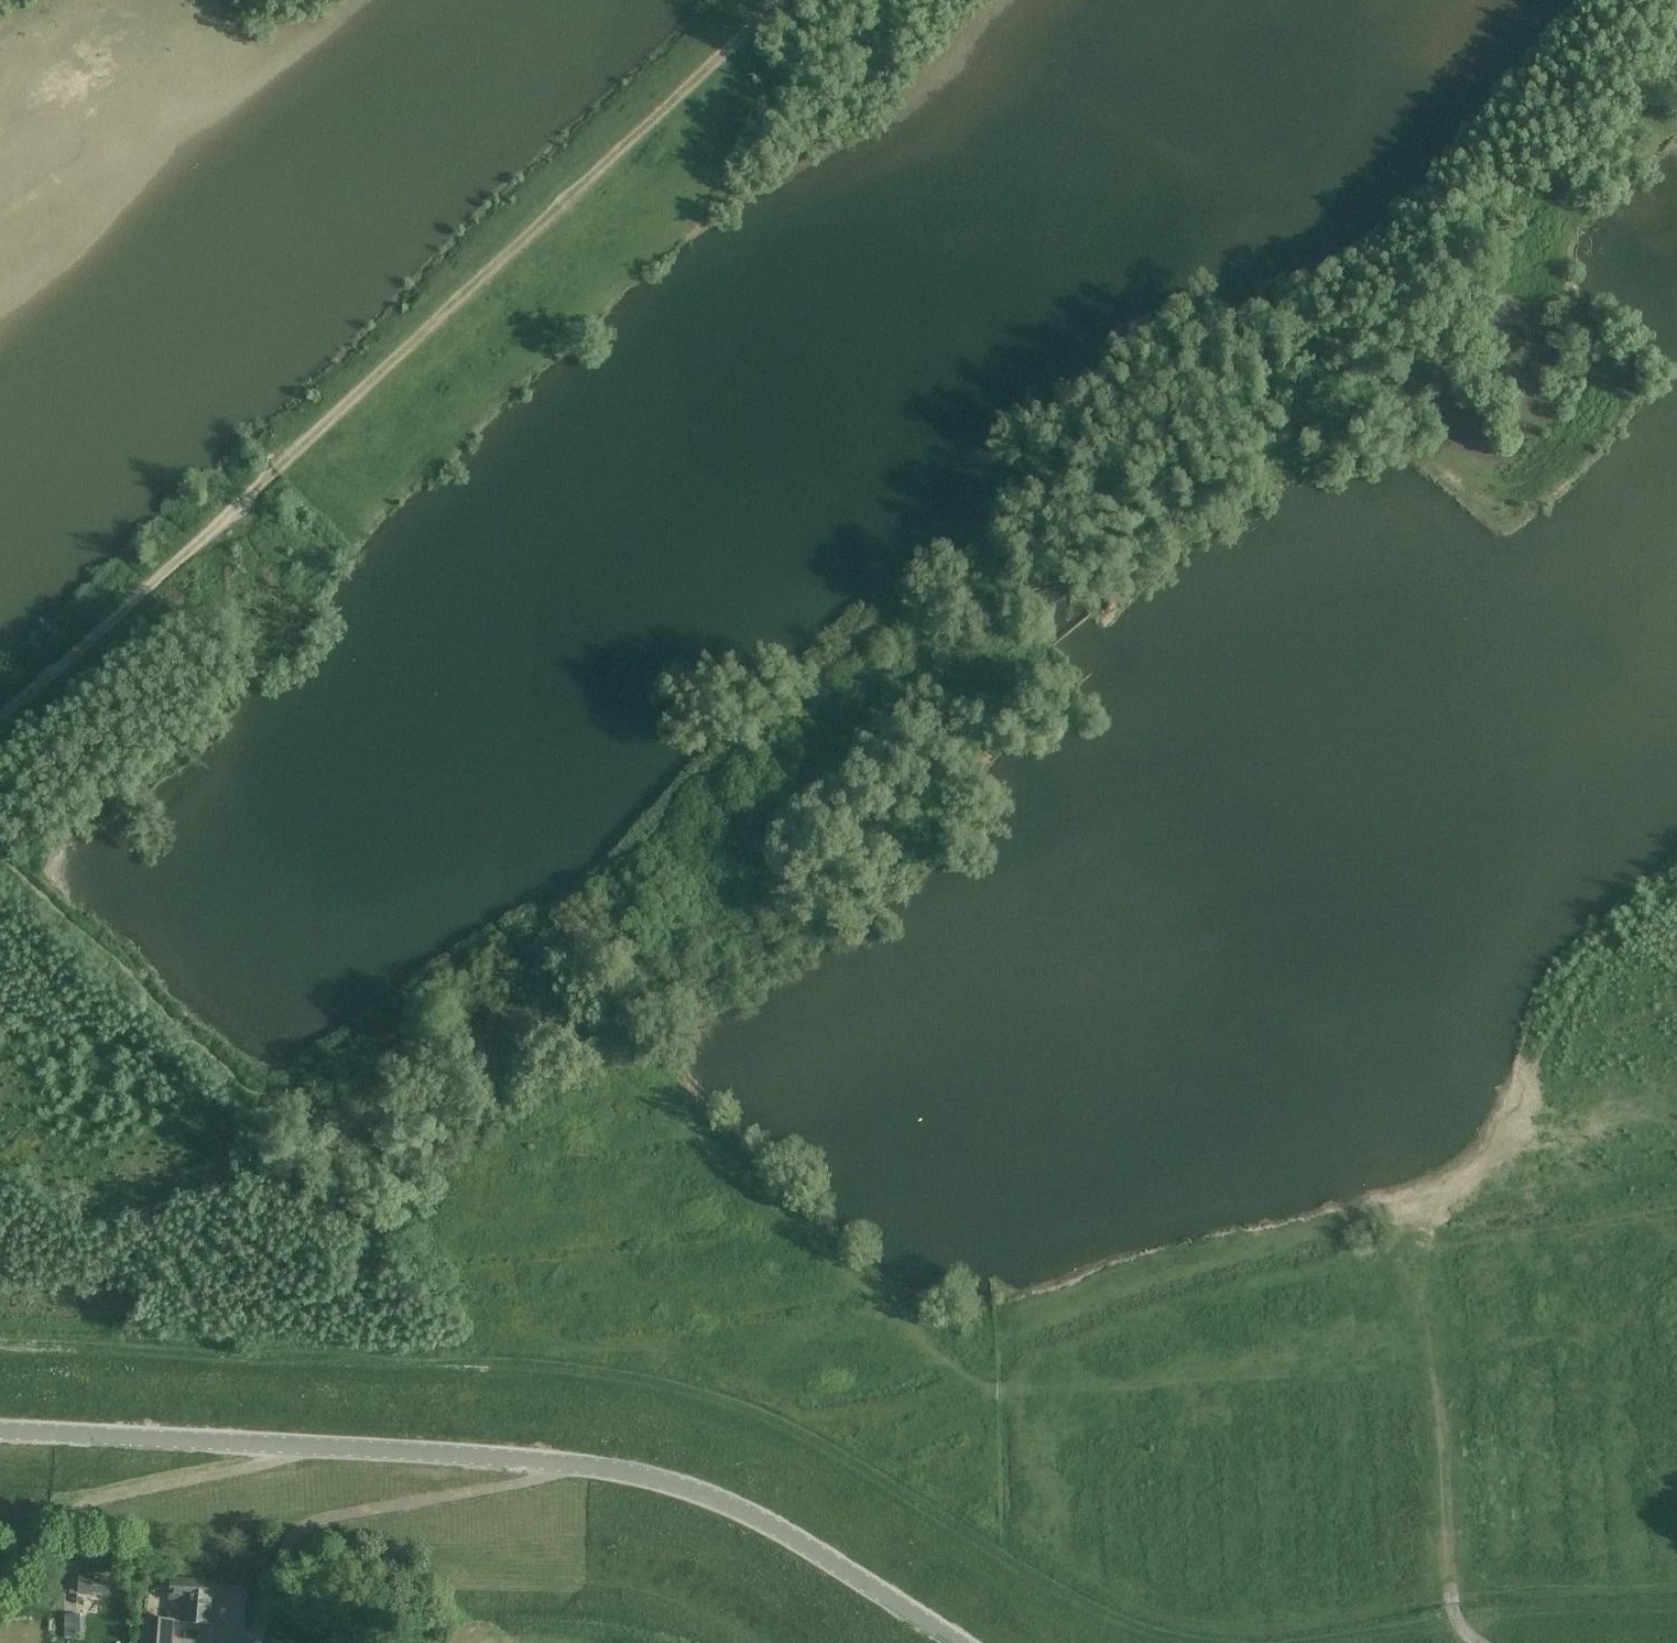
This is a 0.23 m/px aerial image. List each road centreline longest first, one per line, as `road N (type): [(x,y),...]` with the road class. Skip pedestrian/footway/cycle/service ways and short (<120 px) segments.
road 1 (track): [(0,713),(102,632),(774,0)]
road 2 (tertiary): [(952,1642),(701,1493),(514,1460),(0,1438)]

